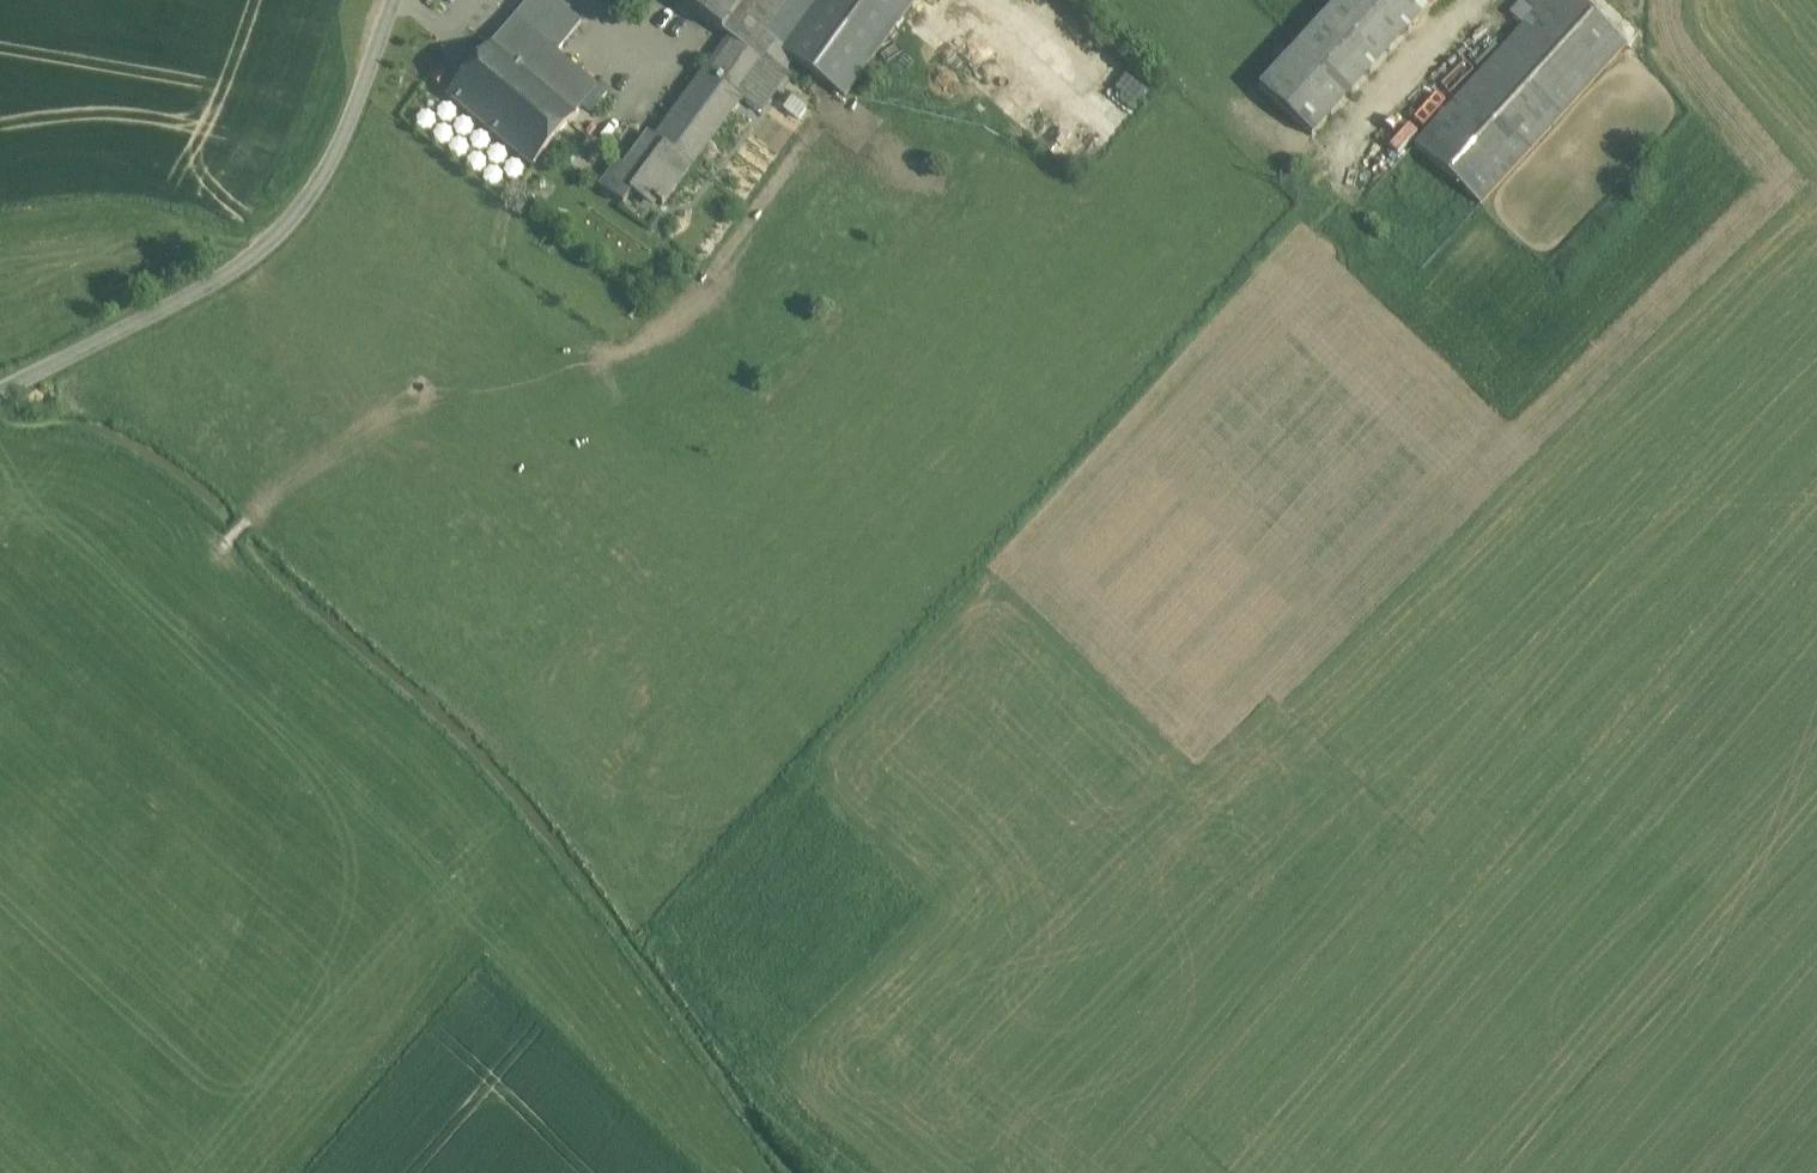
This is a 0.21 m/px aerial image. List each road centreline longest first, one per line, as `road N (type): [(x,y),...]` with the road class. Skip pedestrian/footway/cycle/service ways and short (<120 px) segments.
road 1 (unclassified): [(402,0),(338,161),(268,246),(203,293),(0,396)]

